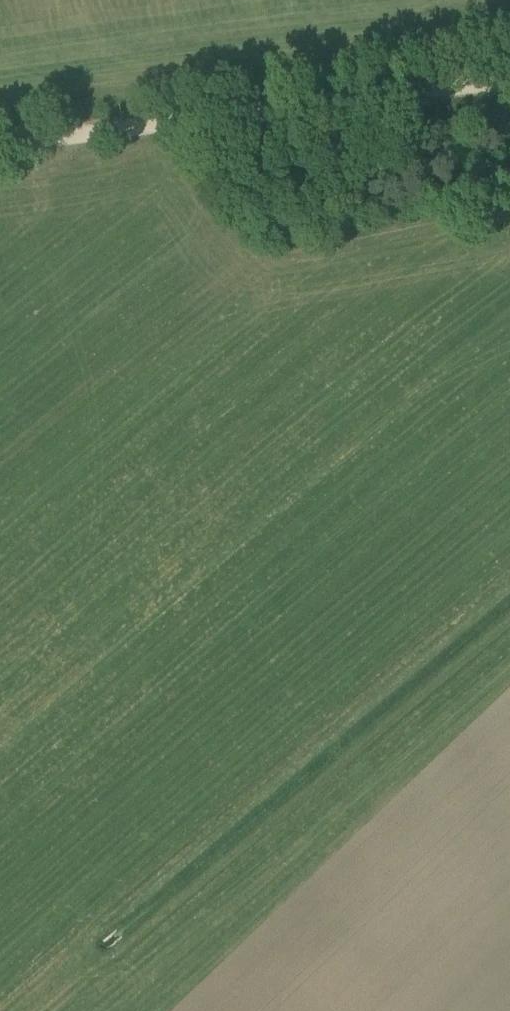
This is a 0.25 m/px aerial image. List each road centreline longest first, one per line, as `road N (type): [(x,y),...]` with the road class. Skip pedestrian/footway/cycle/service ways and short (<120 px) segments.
road 1 (track): [(0,152),(509,85)]

